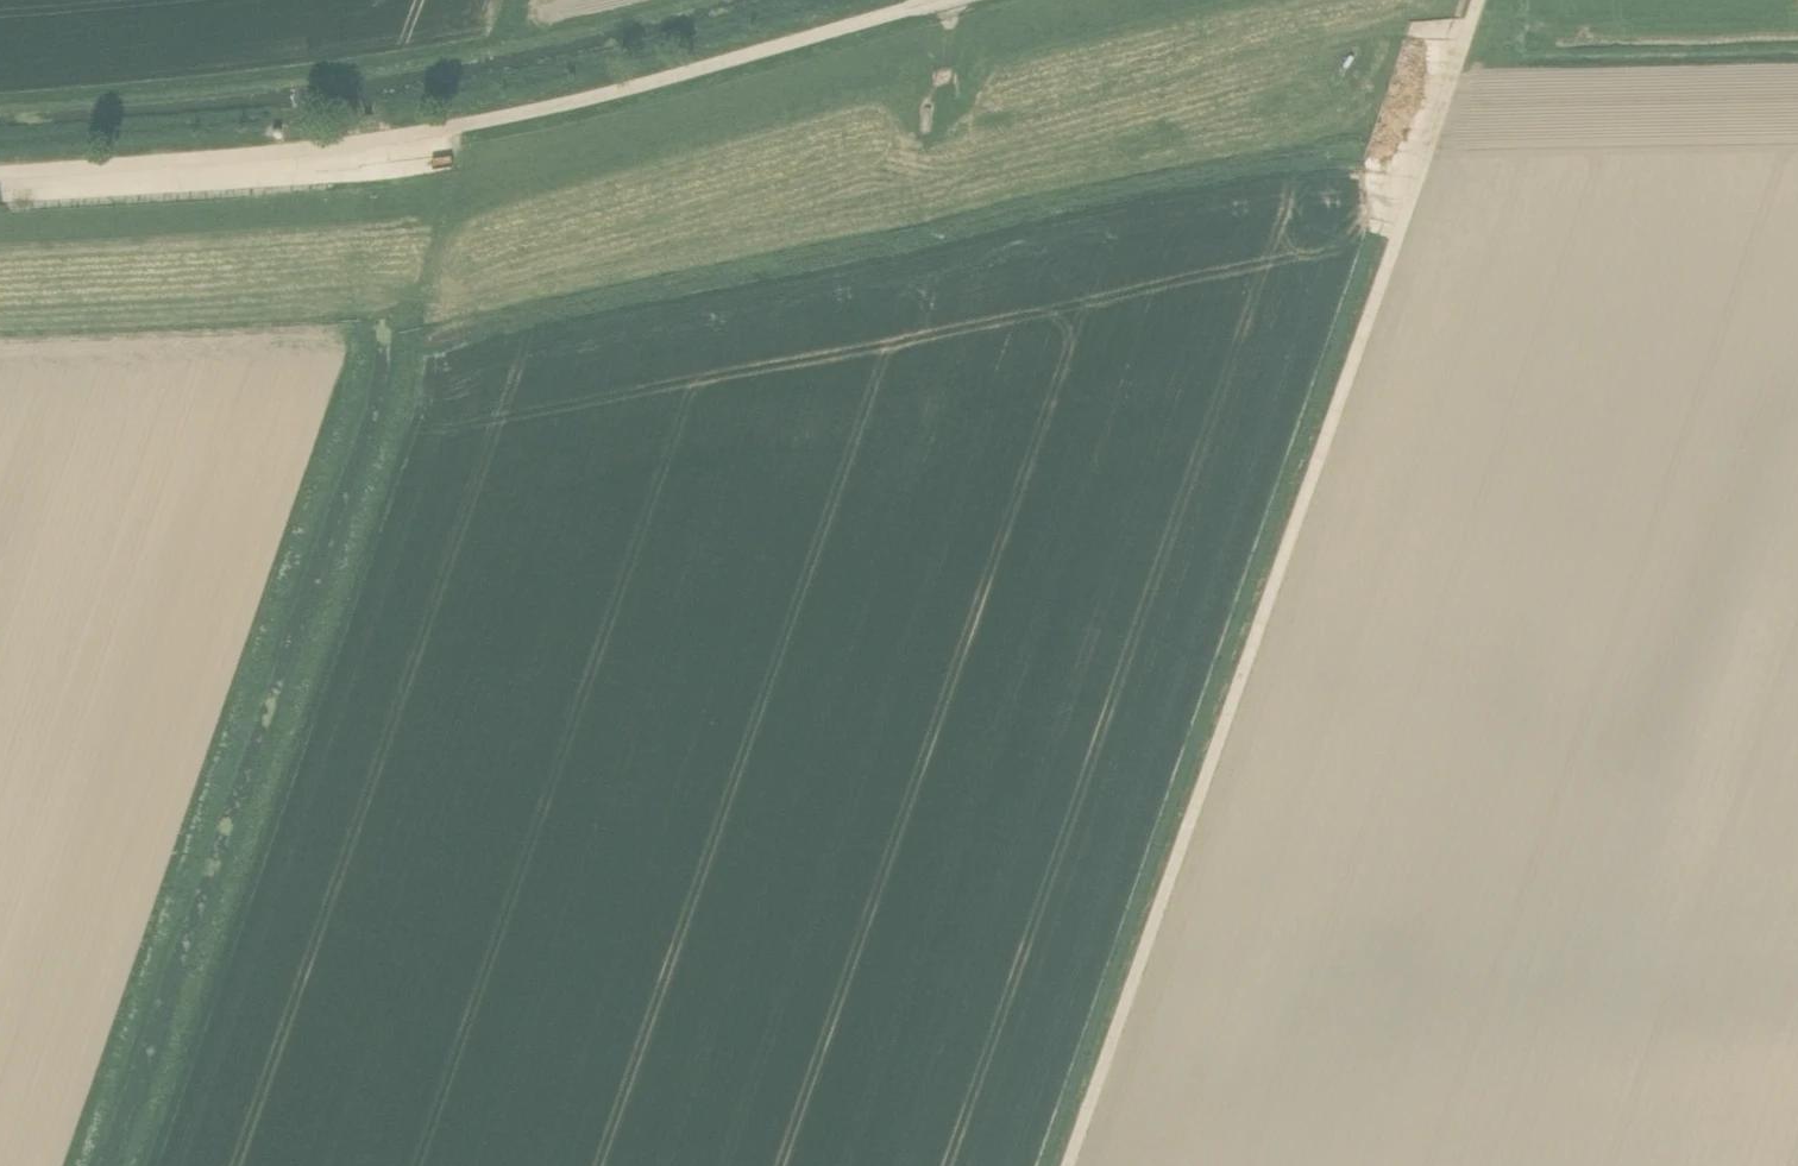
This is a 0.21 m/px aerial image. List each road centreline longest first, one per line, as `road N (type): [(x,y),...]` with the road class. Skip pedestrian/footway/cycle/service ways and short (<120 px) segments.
road 1 (unclassified): [(0,177),(302,157),(512,119),(938,0)]

